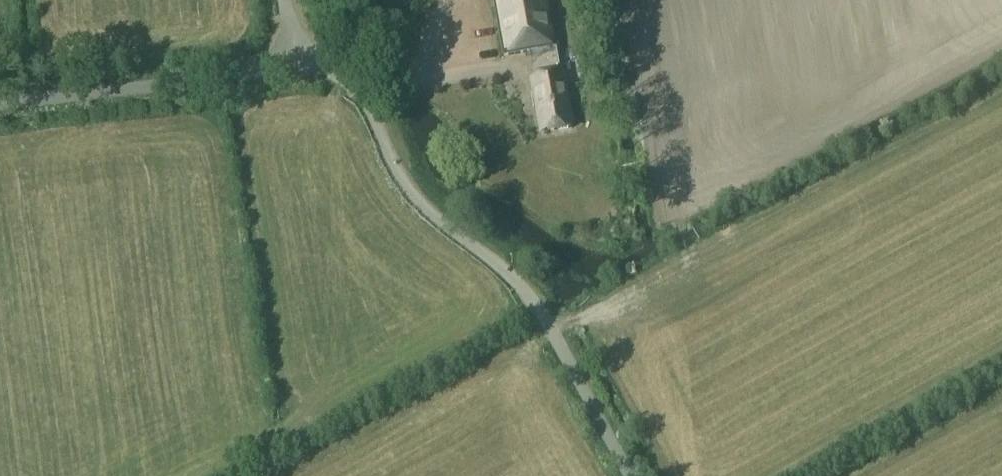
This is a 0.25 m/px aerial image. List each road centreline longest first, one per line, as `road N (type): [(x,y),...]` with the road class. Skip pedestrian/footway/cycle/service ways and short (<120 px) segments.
road 1 (unclassified): [(630,475),(529,296),(421,204),(355,87),(328,67),(299,64)]
road 2 (unclassified): [(0,103),(299,64)]

